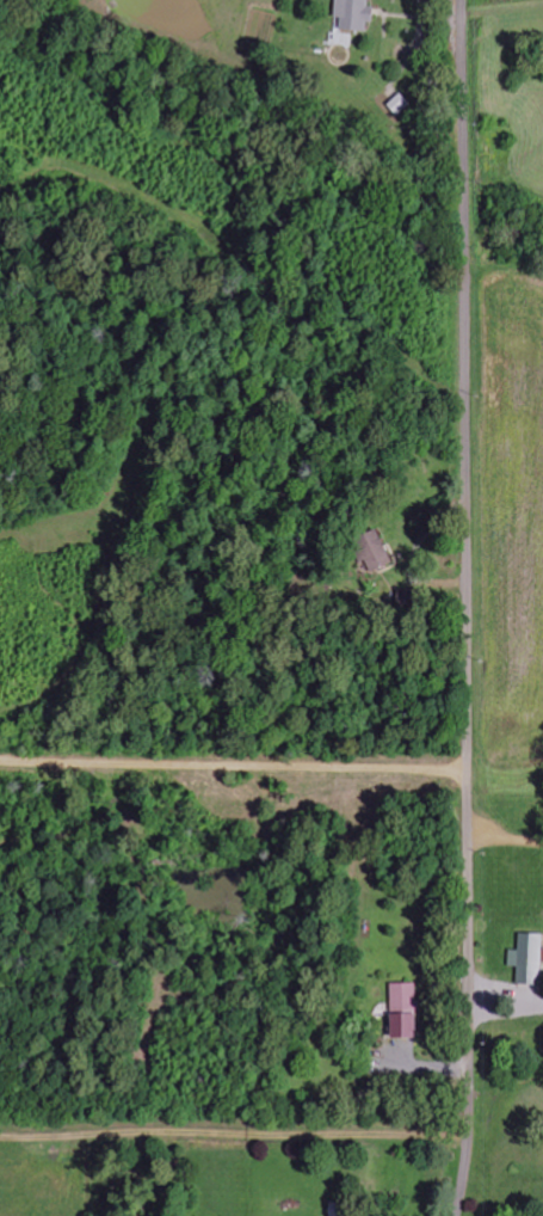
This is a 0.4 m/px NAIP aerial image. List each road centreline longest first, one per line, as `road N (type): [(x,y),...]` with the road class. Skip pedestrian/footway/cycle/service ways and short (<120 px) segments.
road 1 (residential): [(457,1215),(471,1032),(457,0)]

